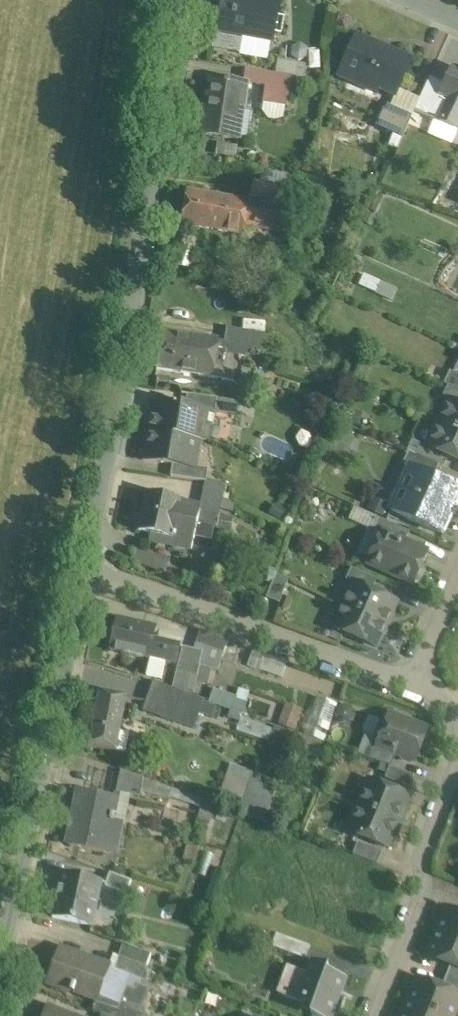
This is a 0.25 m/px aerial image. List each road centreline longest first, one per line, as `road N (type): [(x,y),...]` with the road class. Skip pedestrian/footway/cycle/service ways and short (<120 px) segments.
road 1 (tertiary): [(83,571),(175,0)]
road 2 (tertiary): [(0,963),(83,571)]
road 3 (residential): [(412,685),(436,696),(453,722),(454,764),(420,903),(371,1015)]
road 4 (residential): [(83,571),(412,685)]

